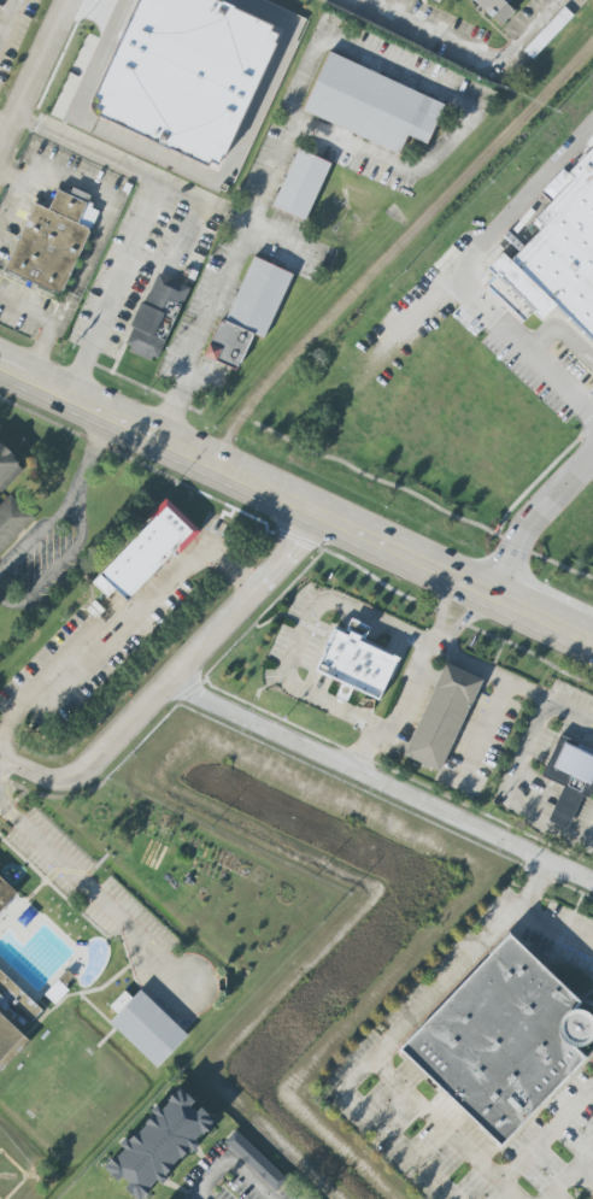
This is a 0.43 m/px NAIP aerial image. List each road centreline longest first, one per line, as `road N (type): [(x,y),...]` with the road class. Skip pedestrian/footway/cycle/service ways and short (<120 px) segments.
road 1 (primary): [(0,364),(592,645)]
road 2 (residential): [(164,684),(592,886)]
road 3 (residential): [(0,761),(52,780),(81,771),(323,517)]
road 4 (residential): [(492,596),(528,518),(592,449)]
road 5 (residential): [(0,150),(70,0)]

